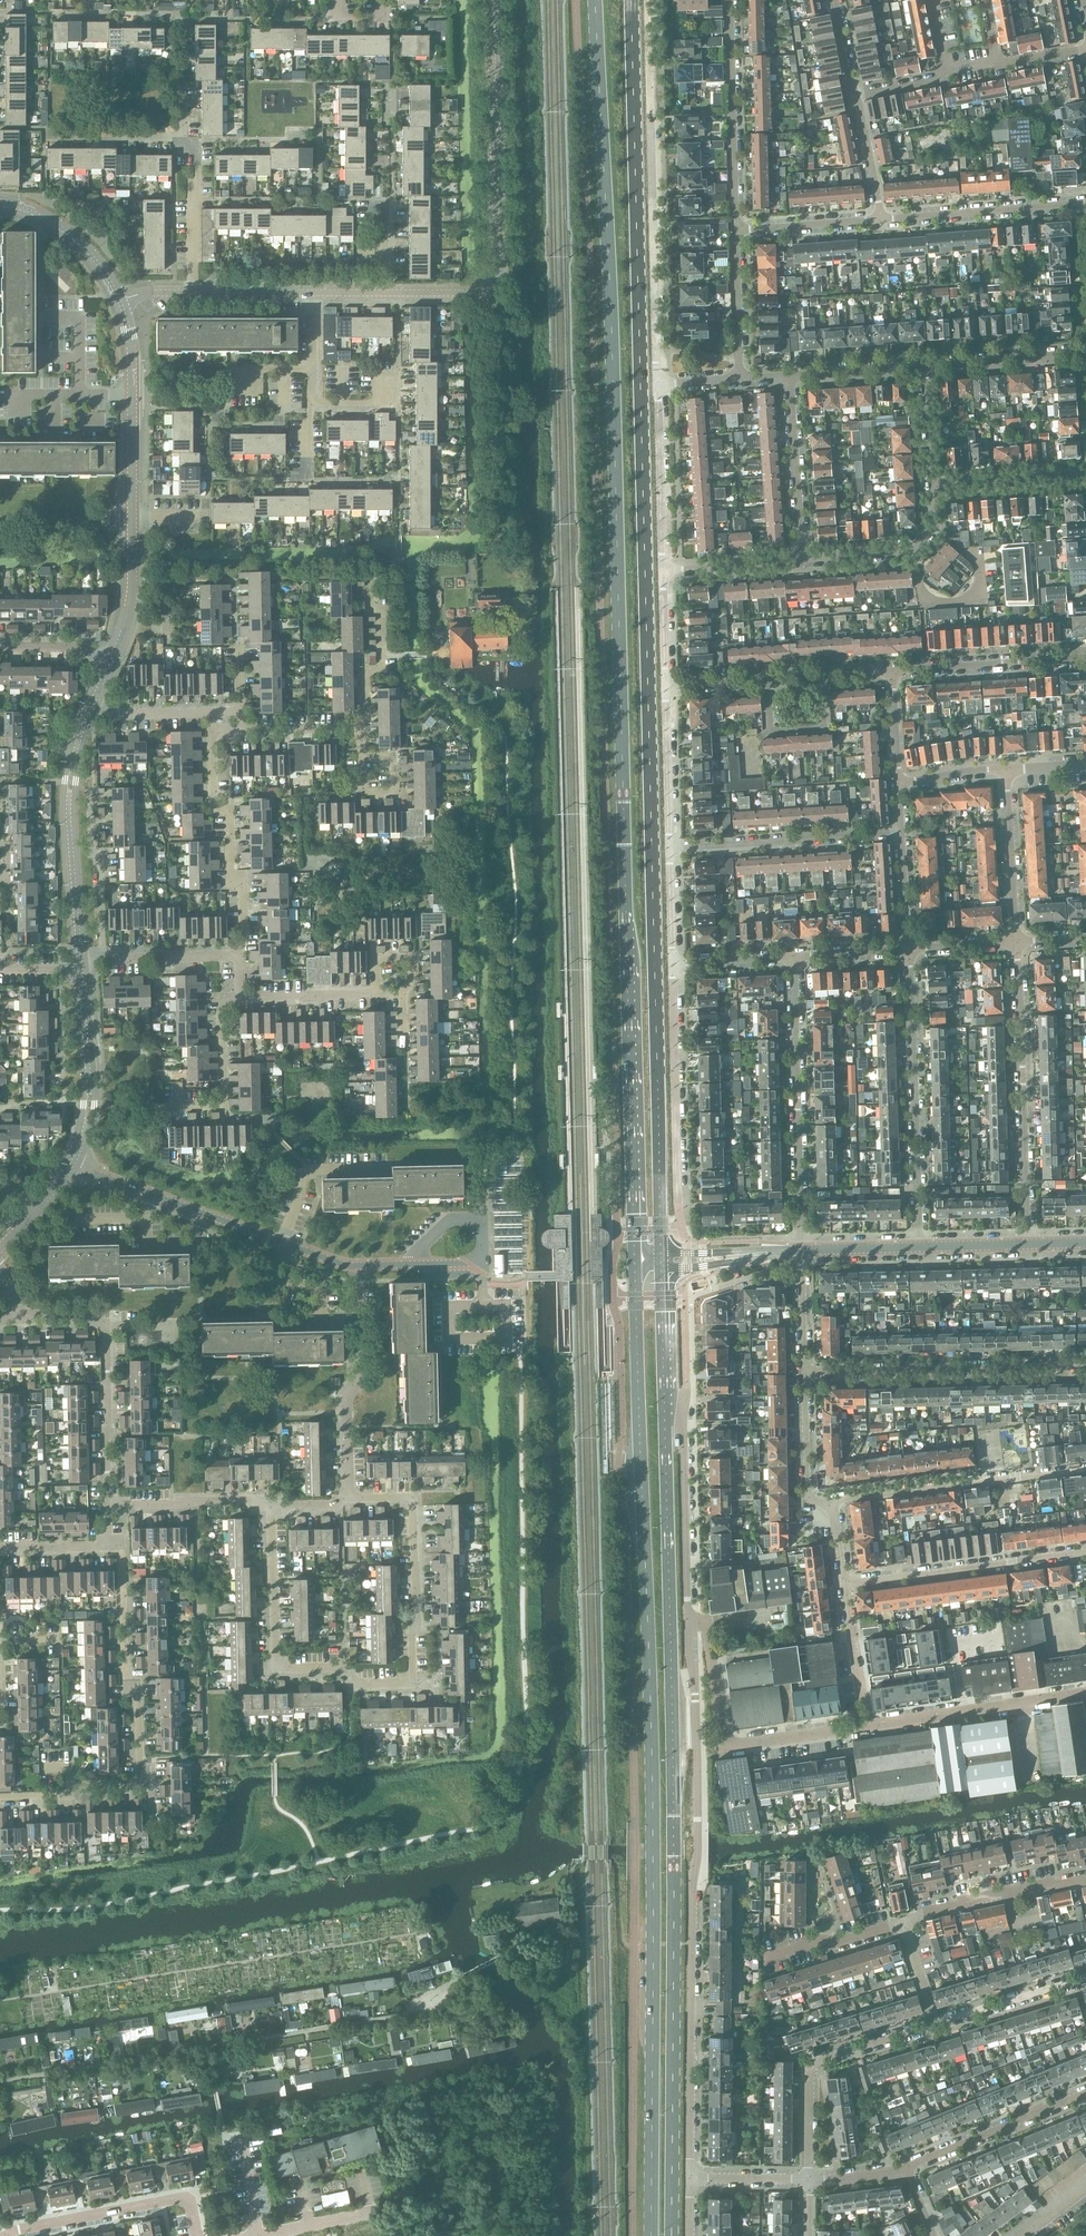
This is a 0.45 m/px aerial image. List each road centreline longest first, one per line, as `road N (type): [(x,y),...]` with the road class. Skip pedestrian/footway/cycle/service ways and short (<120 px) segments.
road 1 (primary): [(661,1261),(631,0)]
road 2 (primary): [(596,0),(611,264),(635,1260)]
road 3 (primary): [(635,1260),(653,1843),(654,2235)]
road 4 (primary): [(675,2235),(664,1382)]
road 5 (residential): [(658,384),(647,0)]
road 6 (residential): [(691,2179),(697,1859)]
road 7 (residential): [(411,1685),(366,1686),(333,1670),(275,1672),(272,1507)]
road 8 (residential): [(1017,942),(1027,1245)]
road 9 (residential): [(356,1265),(71,1165)]
road 10 (residential): [(918,1247),(910,949)]
road 11 (residential): [(793,957),(800,1252)]
road 12 (unclassified): [(486,287),(497,268),(490,0)]
road 13 (residential): [(804,1373),(1085,1364)]
road 14 (residential): [(110,1506),(106,1320),(34,1315),(17,1305)]
road 15 (residential): [(867,1725),(729,1745),(717,1668),(690,1622)]
road 16 (track): [(486,287),(498,370),(501,549)]
road 17 (residential): [(141,1788),(139,1690),(128,1684),(125,1547),(111,1547)]
road 18 (residential): [(1085,1470),(826,1506)]
road 19 (tertiary): [(112,662),(132,605),(133,404)]
road 20 (tertiary): [(80,958),(70,781),(94,703)]
road 21 (residential): [(411,1685),(410,1638),(419,1623),(416,1498),(350,1500)]
road 22 (residential): [(690,1622),(682,1409),(664,1382)]
road 23 (unclassified): [(809,2182),(812,2073),(826,2060),(935,2026)]
road 24 (residential): [(845,1583),(1085,1552)]
road 25 (residential): [(678,1203),(673,964)]
road 26 (residential): [(669,848),(903,831)]
road 27 (residential): [(238,954),(243,890),(232,873),(231,824),(215,806),(215,732)]
road 28 (residential): [(730,0),(736,230)]
road 29 (residential): [(697,1843),(690,1622)]
road 30 (residential): [(867,1725),(1085,1693)]
road 31 (residential): [(11,2235),(185,2201),(197,2235)]
road 32 (unclassified): [(881,220),(1085,205)]
road 33 (residential): [(119,300),(152,293),(318,293)]
road 34 (tertiary): [(71,1165),(90,1105),(81,969)]
road 35 (residential): [(1085,659),(892,671)]
road 36 (unclassified): [(901,1922),(1017,1890),(1085,1882)]
road 37 (unclassified): [(911,2169),(1085,2097)]
road 38 (residential): [(663,570),(658,384)]
road 39 (residential): [(936,528),(980,565),(981,581),(965,602),(924,595),(911,554)]
road 40 (unclassified): [(804,561),(789,378)]
road 41 (residential): [(402,1264),(450,1221),(479,1224),(475,1260),(425,1264)]
road 42 (residential): [(1017,942),(1007,769)]
road 43 (residential): [(350,1500),(347,1402),(360,1386),(359,1333)]
road 44 (residential): [(272,1507),(272,1500),(110,1506)]
road 45 (residential): [(179,1108),(225,1106),(223,999),(239,999)]
road 46 (residential): [(318,293),(486,287)]
road 47 (residential): [(366,730),(366,672),(384,672),(376,582)]
road 48 (residential): [(239,999),(404,995)]
road 49 (residential): [(669,848),(665,686)]
road 50 (unclassified): [(767,679),(771,732),(826,728),(822,676)]
road 51 (unclassified): [(926,367),(1085,353)]
road 52 (tertiary): [(119,300),(64,231),(0,205)]
road 53 (residential): [(935,2026),(1085,1979)]
road 54 (residential): [(934,488),(1085,476)]
road 55 (residential): [(736,230),(740,378)]
road 56 (residential): [(736,230),(881,220)]
road 57 (residential): [(804,1373),(808,1497),(826,1506)]
road 58 (residential): [(845,1583),(867,1725)]
road 59 (residential): [(0,1802),(141,1788)]
road 60 (residential): [(663,570),(804,561)]
road 61 (tertiary): [(661,1261),(800,1252)]
road 62 (unclassified): [(789,378),(926,367)]
road 63 (unclassified): [(769,1956),(901,1922)]
road 64 (residential): [(104,957),(238,954)]
road 65 (residential): [(881,220),(858,97)]
road 66 (residential): [(215,714),(125,715),(94,703)]
road 67 (residential): [(243,732),(366,730)]
road 68 (residential): [(934,488),(926,367)]
road 69 (residential): [(800,1252),(804,1373)]
road 70 (primary): [(664,1382),(661,1261)]
road 71 (residential): [(793,957),(673,964)]

